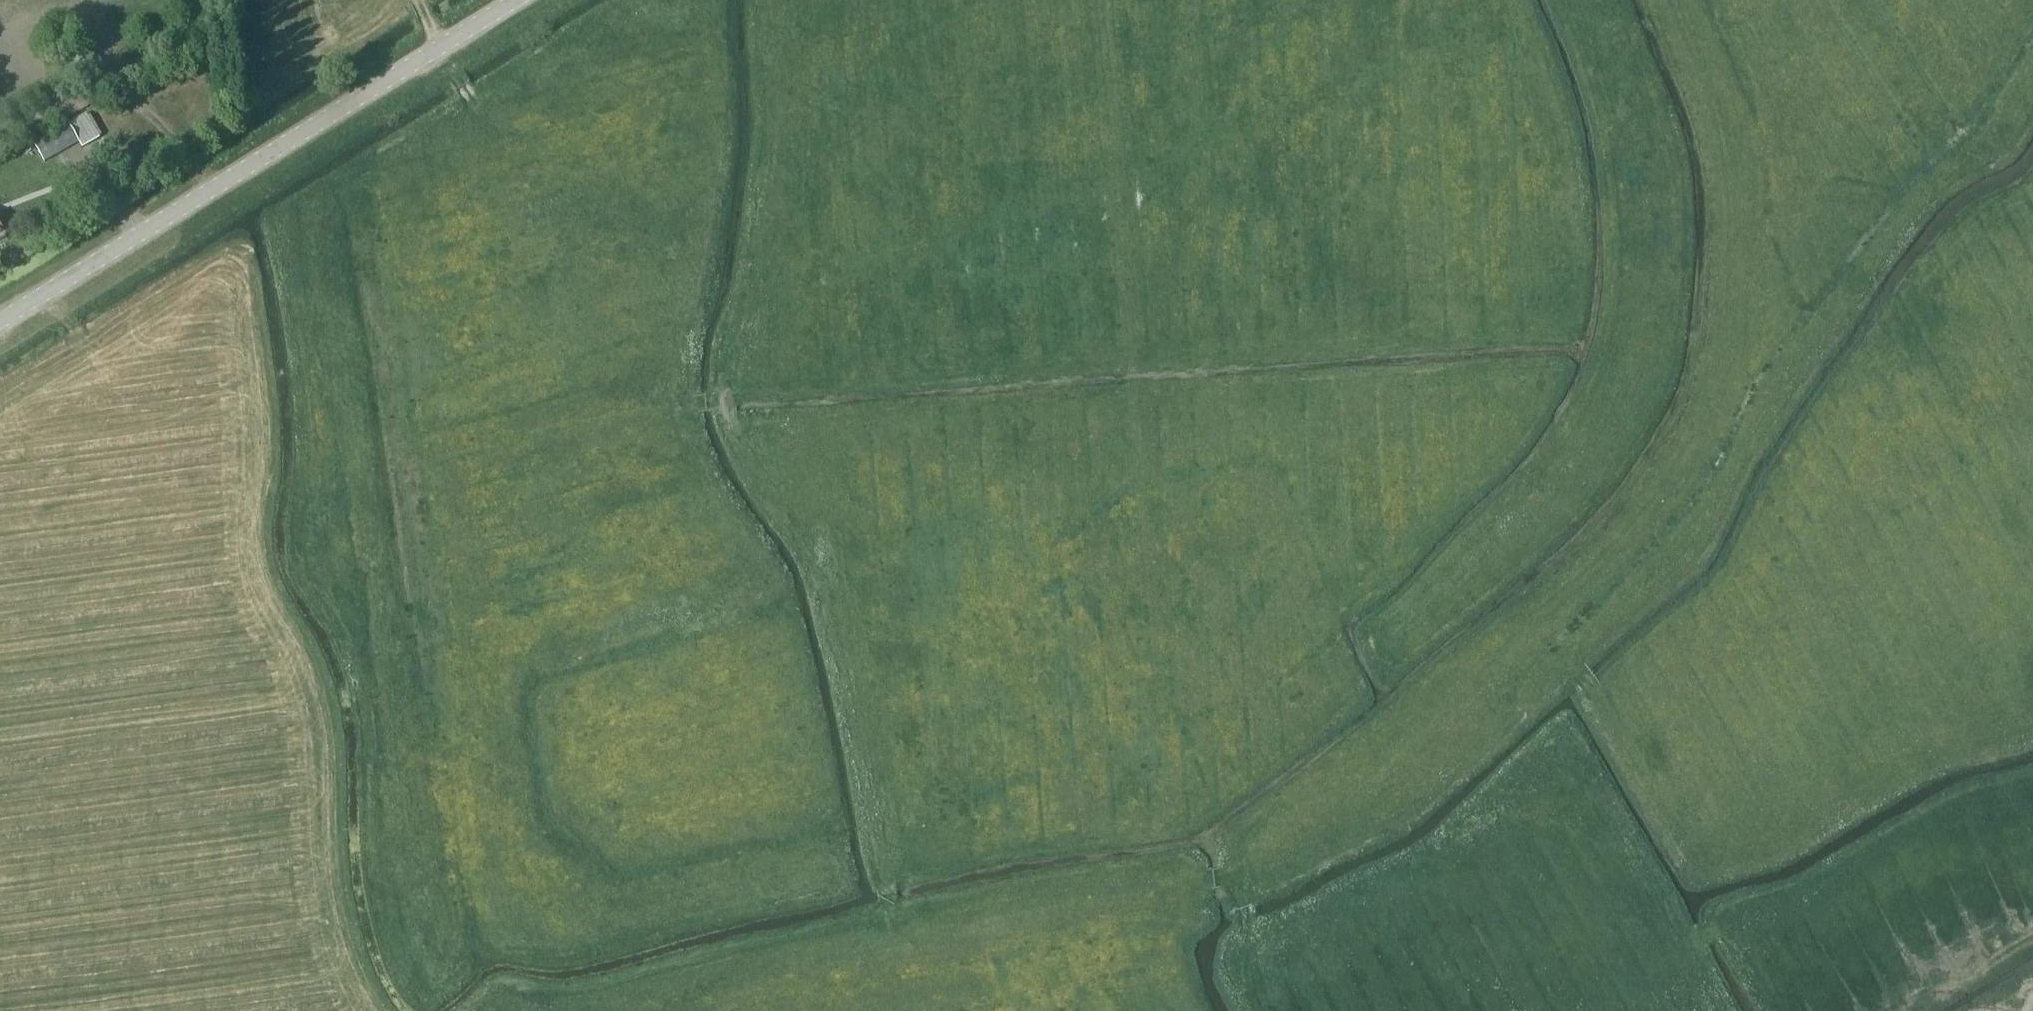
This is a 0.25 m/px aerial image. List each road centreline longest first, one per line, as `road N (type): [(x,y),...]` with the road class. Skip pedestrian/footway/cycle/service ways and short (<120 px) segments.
road 1 (tertiary): [(0,322),(516,0)]

